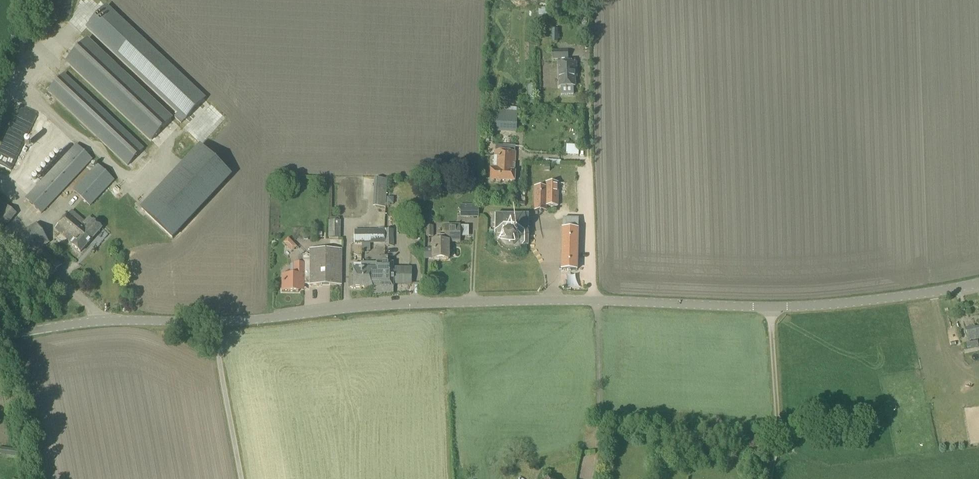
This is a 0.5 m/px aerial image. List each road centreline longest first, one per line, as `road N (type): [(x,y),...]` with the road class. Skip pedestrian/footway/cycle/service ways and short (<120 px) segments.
road 1 (unclassified): [(213,321),(385,305),(820,306),(978,284)]
road 2 (unclassified): [(0,336),(104,321),(213,321)]
road 3 (track): [(769,308),(777,434),(769,478)]
road 4 (unclassified): [(213,321),(241,478)]

